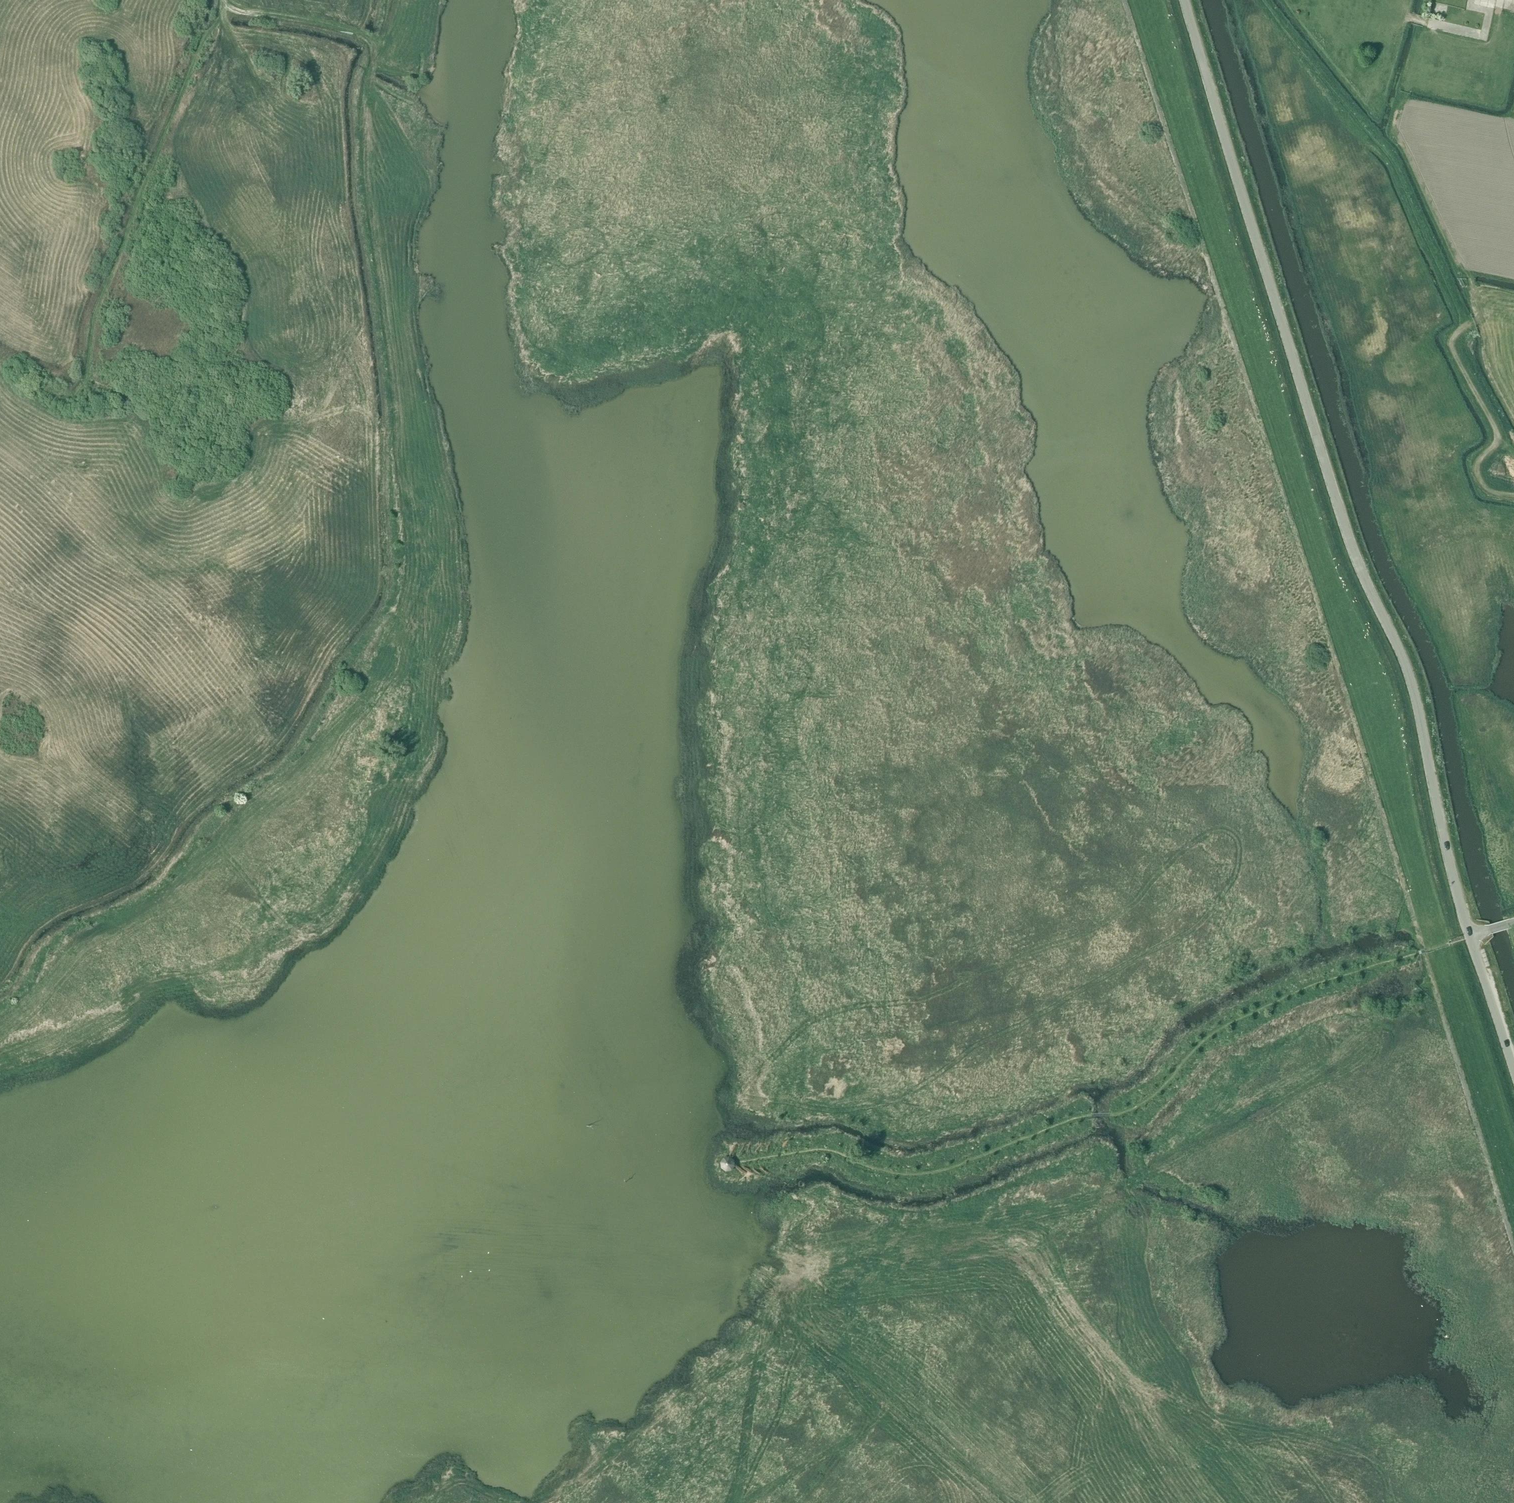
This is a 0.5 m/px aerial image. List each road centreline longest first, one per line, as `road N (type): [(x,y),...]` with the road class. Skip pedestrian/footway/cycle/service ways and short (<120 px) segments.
road 1 (tertiary): [(1470,936),(1406,654),(1339,507),(1184,0)]
road 2 (tertiary): [(1513,1071),(1470,936)]

